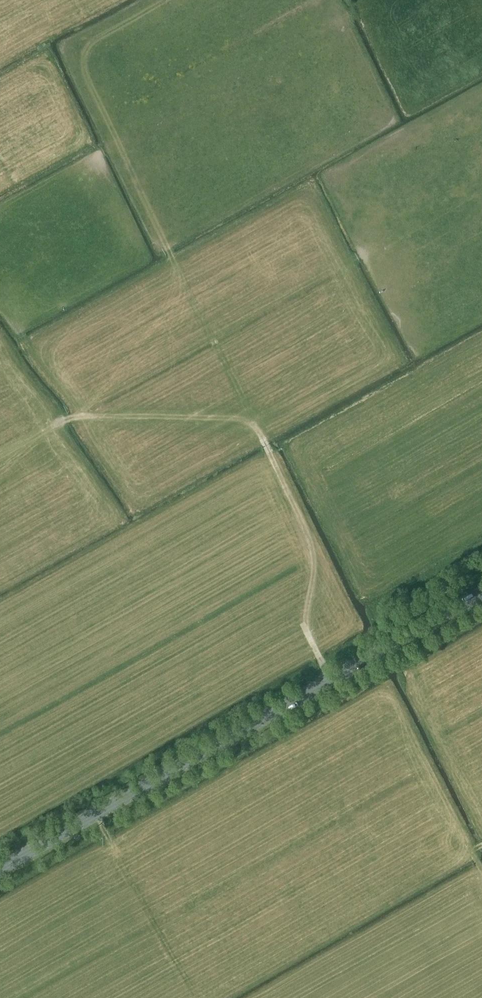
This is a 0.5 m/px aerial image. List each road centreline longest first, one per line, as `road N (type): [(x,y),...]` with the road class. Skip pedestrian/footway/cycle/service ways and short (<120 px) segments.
road 1 (secondary): [(0,869),(481,594)]

